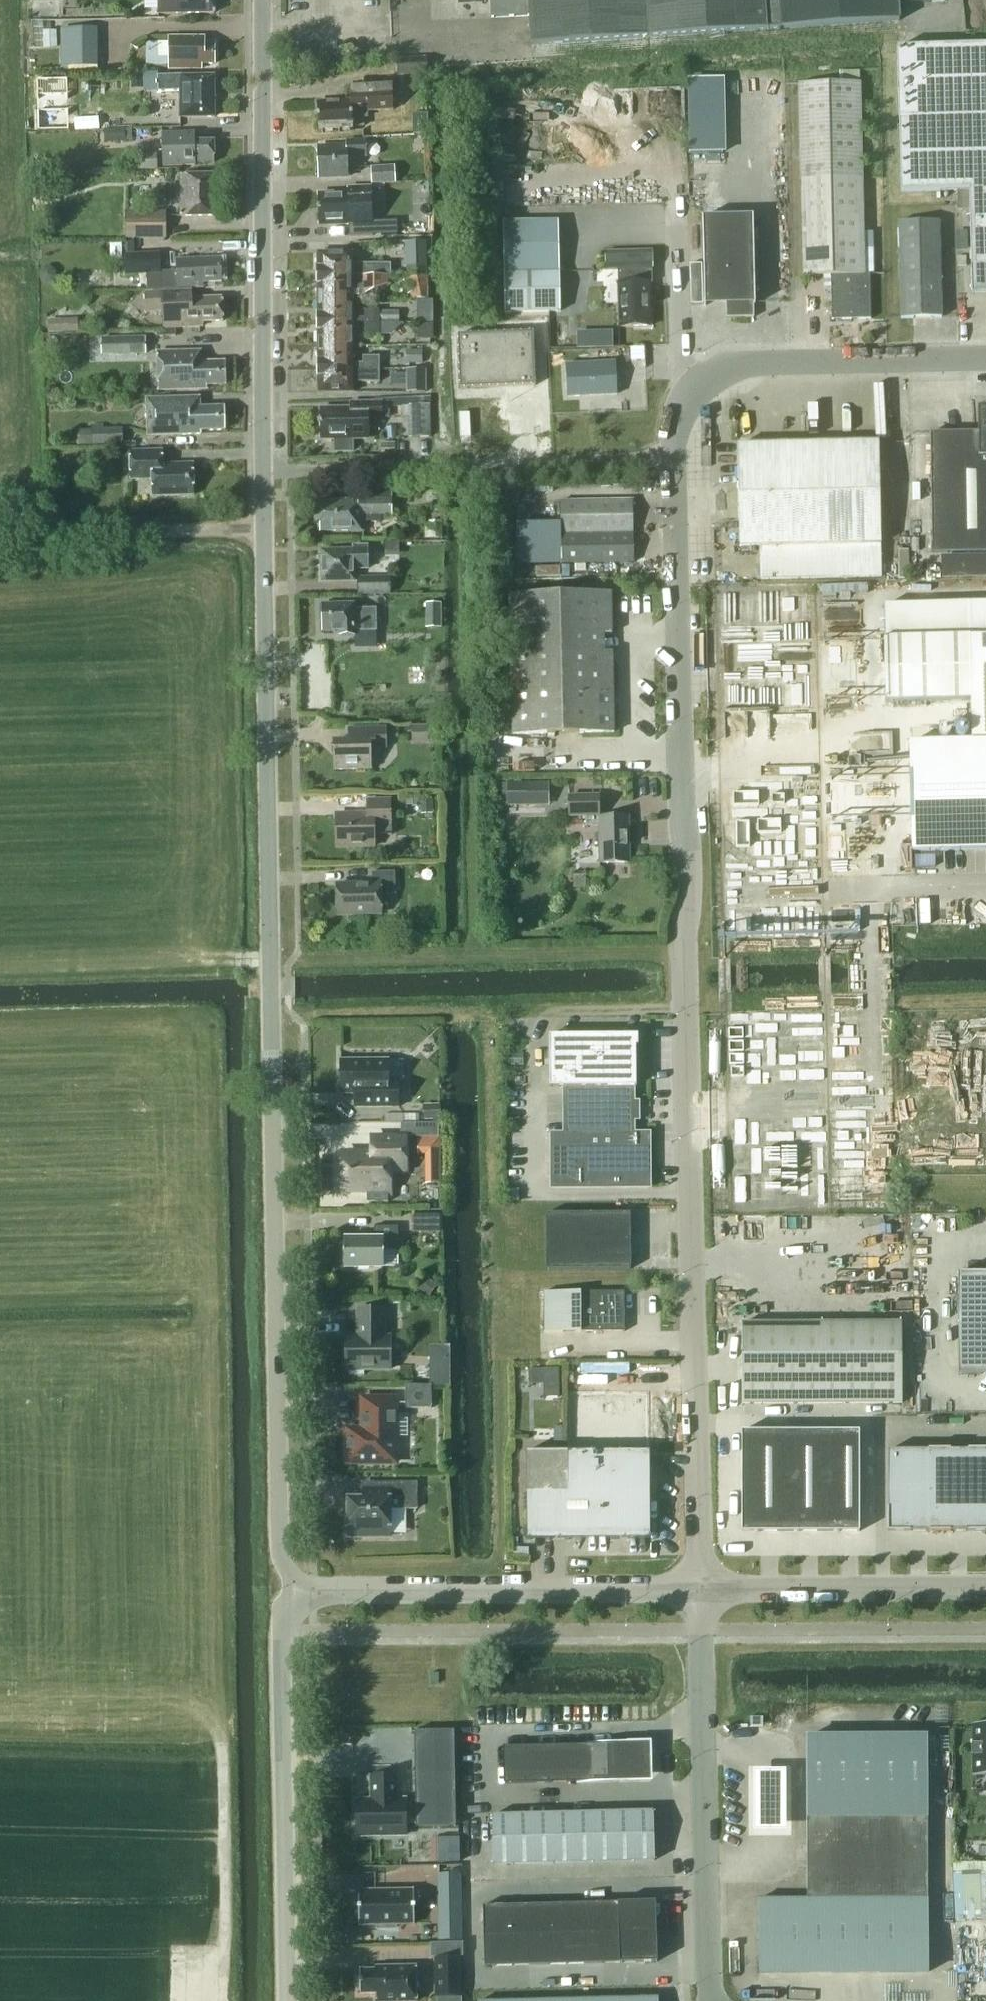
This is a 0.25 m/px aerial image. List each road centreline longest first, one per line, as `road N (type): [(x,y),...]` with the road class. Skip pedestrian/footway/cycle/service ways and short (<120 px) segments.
road 1 (unclassified): [(700,1590),(682,937),(691,891),(674,456)]
road 2 (tertiary): [(295,1592),(280,1547),(264,472)]
road 3 (tertiary): [(264,472),(263,0)]
road 4 (tertiary): [(288,2000),(280,1632),(295,1592)]
road 5 (residential): [(264,472),(674,456)]
road 6 (unclassified): [(710,2000),(700,1590)]
road 7 (unclassified): [(295,1592),(700,1590)]
road 8 (unclassified): [(674,456),(694,403),(743,370),(985,365)]
road 9 (unclassified): [(700,1590),(985,1588)]

